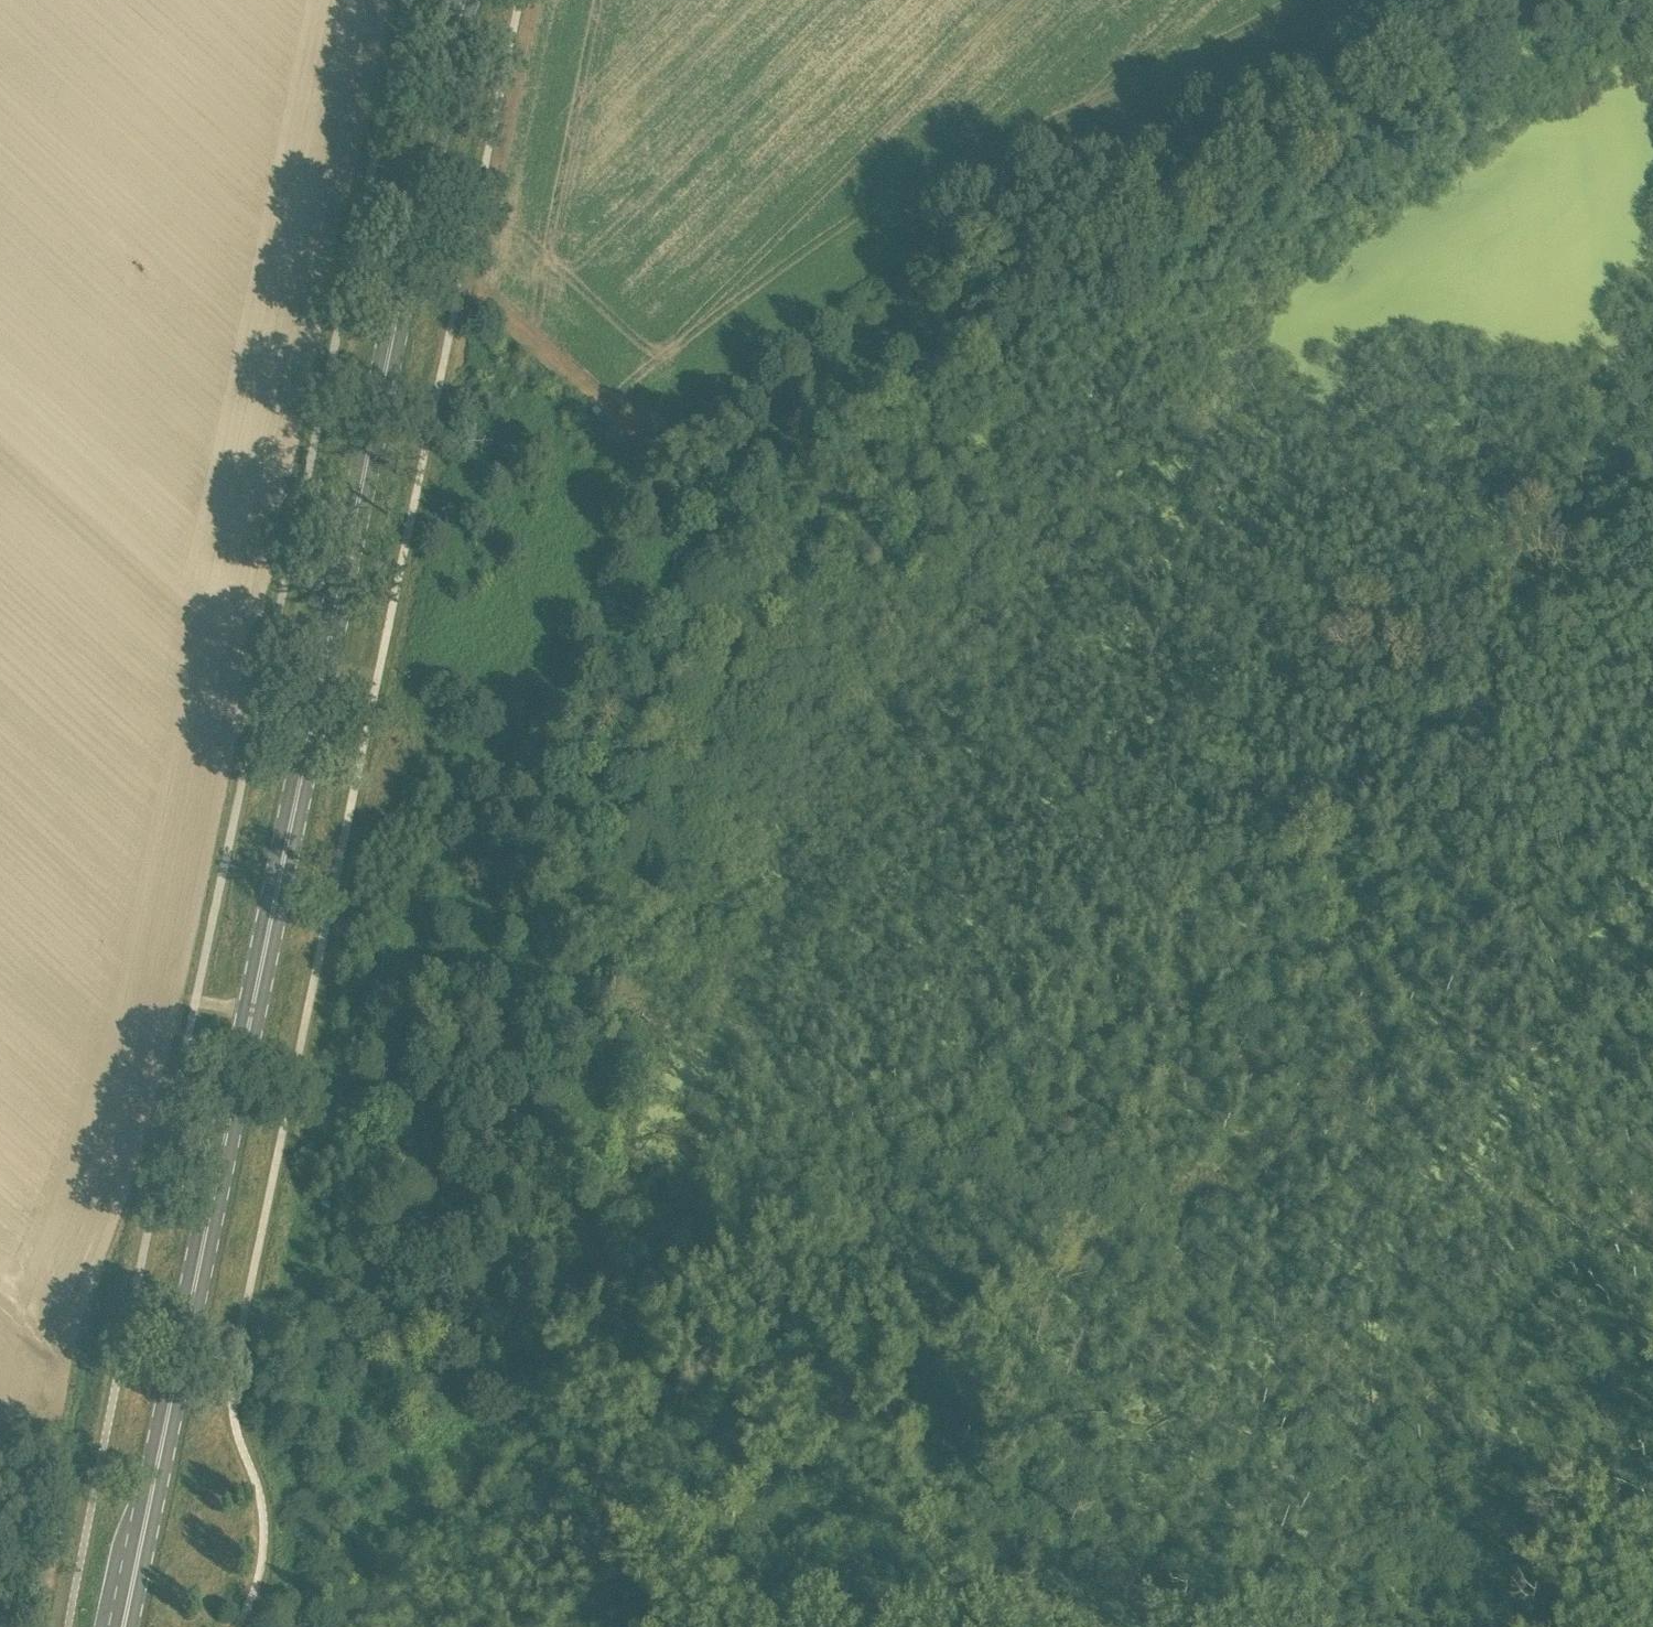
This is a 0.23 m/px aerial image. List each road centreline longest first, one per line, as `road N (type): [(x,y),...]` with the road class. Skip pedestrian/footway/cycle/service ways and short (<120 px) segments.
road 1 (primary): [(124,1626),(464,0)]

